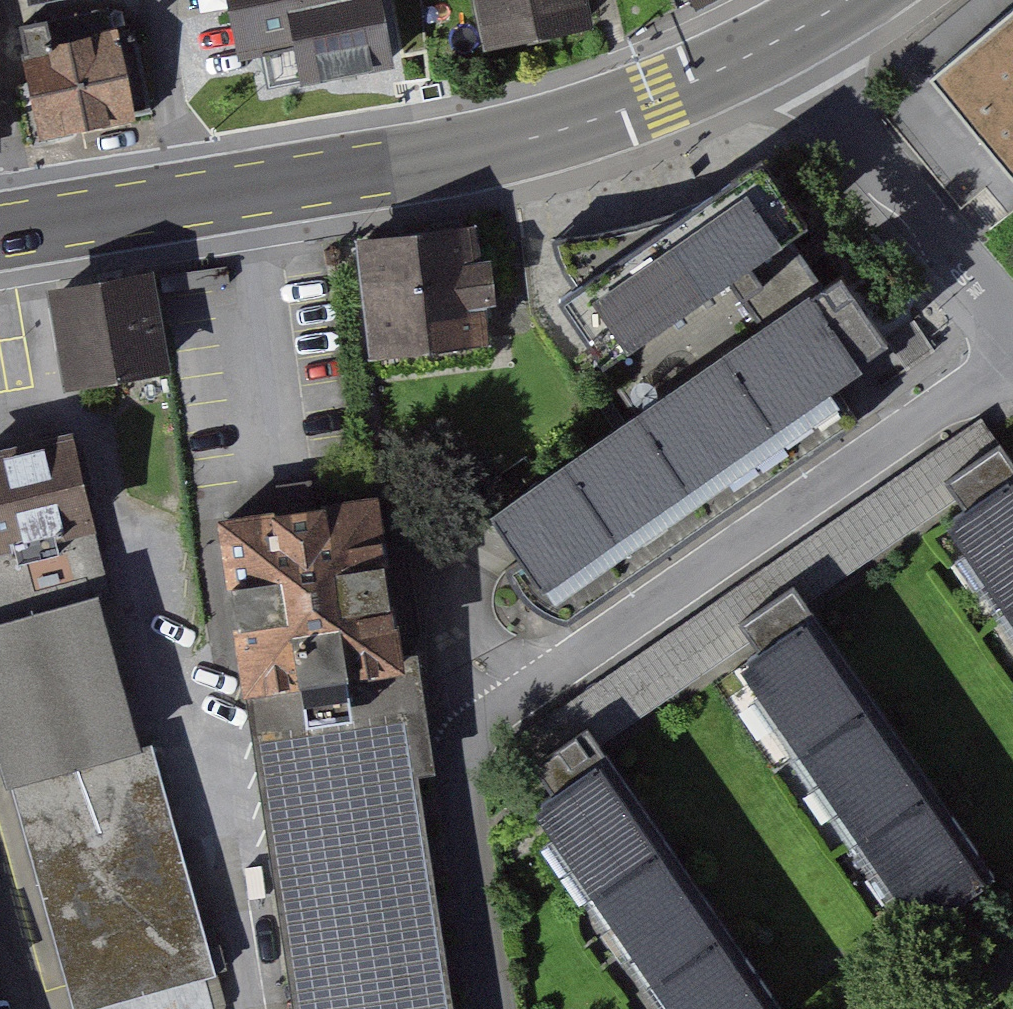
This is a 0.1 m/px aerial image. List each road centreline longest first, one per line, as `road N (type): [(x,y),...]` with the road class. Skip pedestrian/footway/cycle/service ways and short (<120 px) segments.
road 1 (residential): [(1012,358),(482,725),(465,787),(501,1008)]
road 2 (primary): [(0,232),(466,158),(660,103),(778,42)]
road 3 (residential): [(1012,328),(778,42)]

